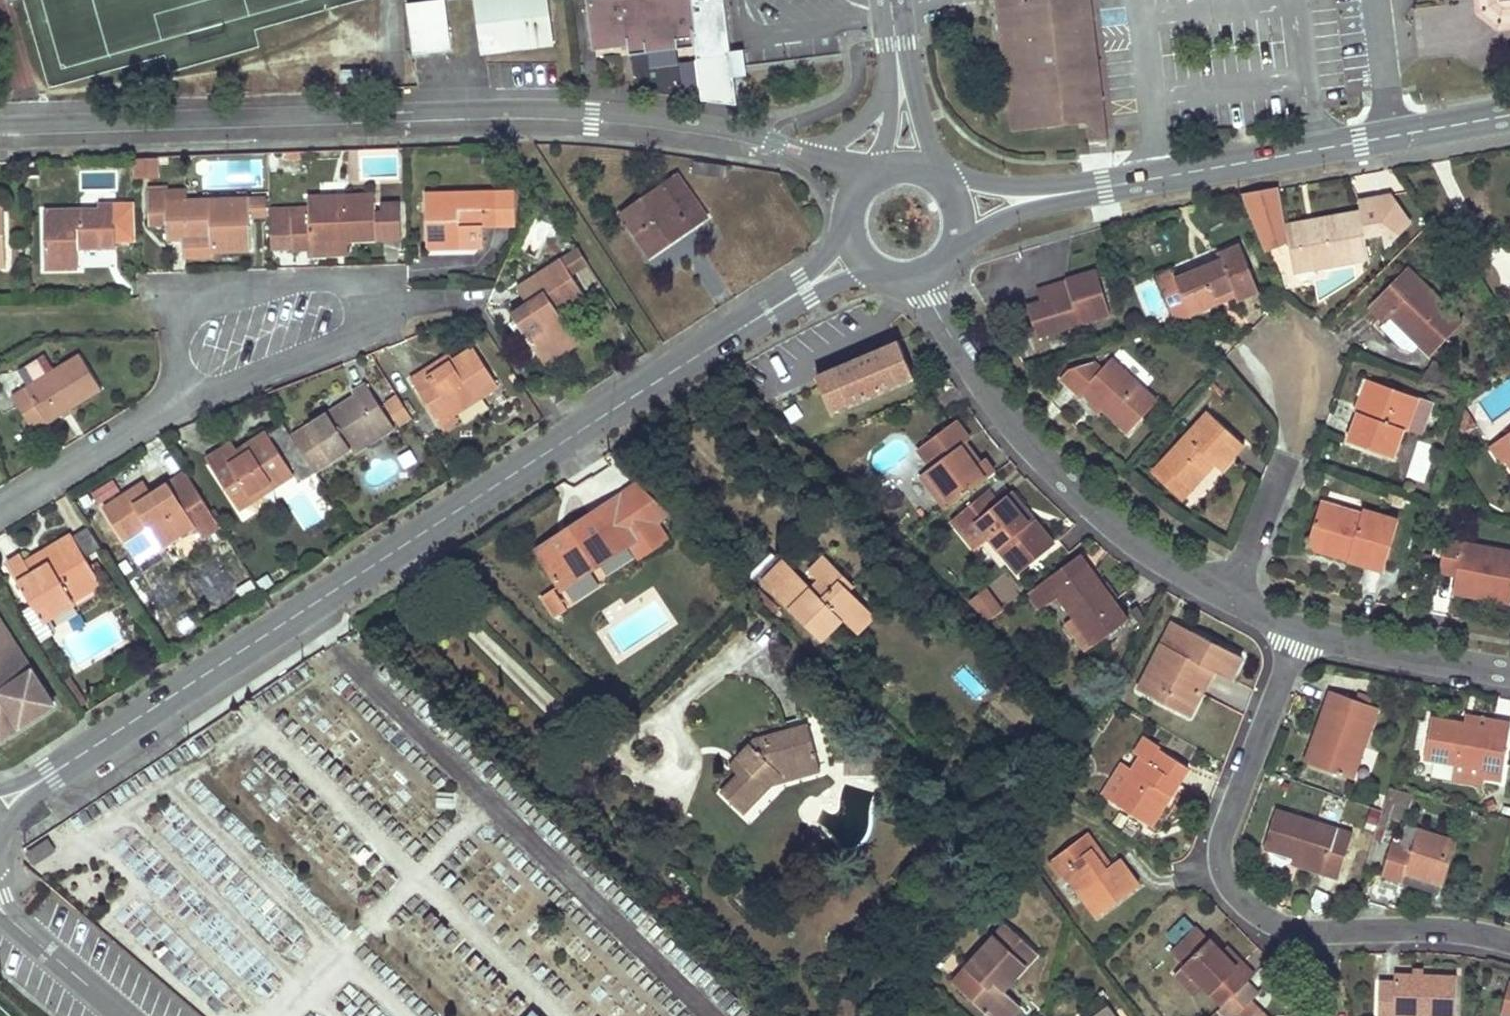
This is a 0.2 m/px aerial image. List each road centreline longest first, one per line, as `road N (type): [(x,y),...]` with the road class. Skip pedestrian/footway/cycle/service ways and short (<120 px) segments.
road 1 (tertiary): [(772,309),(52,775)]
road 2 (residential): [(805,149),(777,137),(646,118),(495,110),(0,126)]
road 3 (residential): [(1299,630),(1222,842),(1227,884),(1277,926),(1306,932),(1419,929),(1509,944)]
road 4 (residential): [(917,276),(988,391),(1081,496),(1133,539),(1229,598)]
road 5 (residential): [(150,418),(300,357),(320,312),(309,300),(286,300),(185,327),(175,396)]
road 6 (tertiary): [(1509,116),(1104,187)]
road 7 (residential): [(1229,598),(1303,403),(1293,360)]
road 8 (residential): [(1299,630),(1509,673)]
road 9 (residential): [(0,510),(150,418)]
road 10 (tertiary): [(949,255),(1004,217),(1104,187)]
road 11 (tertiary): [(1104,187),(938,180)]
road 12 (residential): [(896,42),(874,108),(845,136),(805,149)]
road 13 (residential): [(11,921),(123,1015)]
road 14 (unclassified): [(938,180),(896,42)]
road 15 (unclassified): [(896,42),(893,115),(876,177)]
road 16 (tertiary): [(851,215),(832,251),(772,309)]
road 17 (tertiary): [(772,309),(854,278),(888,274)]

